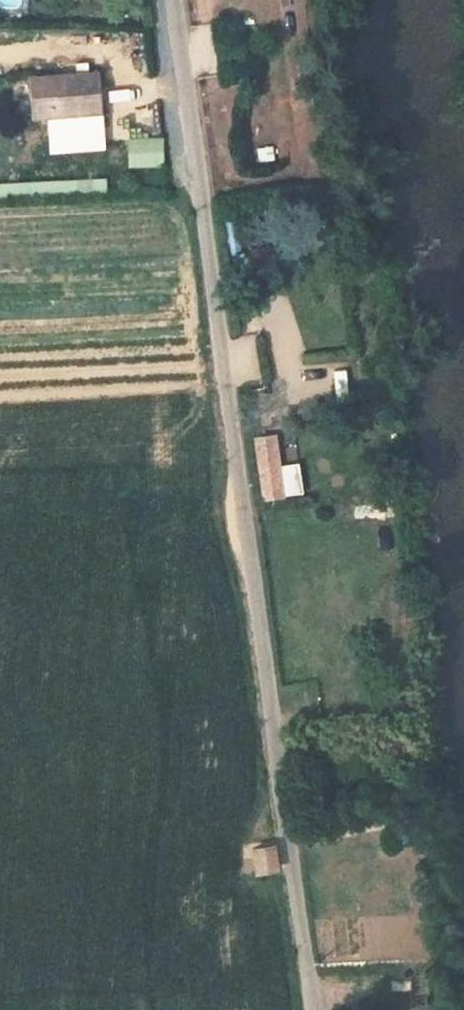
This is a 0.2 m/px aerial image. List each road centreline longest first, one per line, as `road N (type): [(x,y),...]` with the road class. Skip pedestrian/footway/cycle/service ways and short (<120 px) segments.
road 1 (unclassified): [(176,0),(318,1009)]

